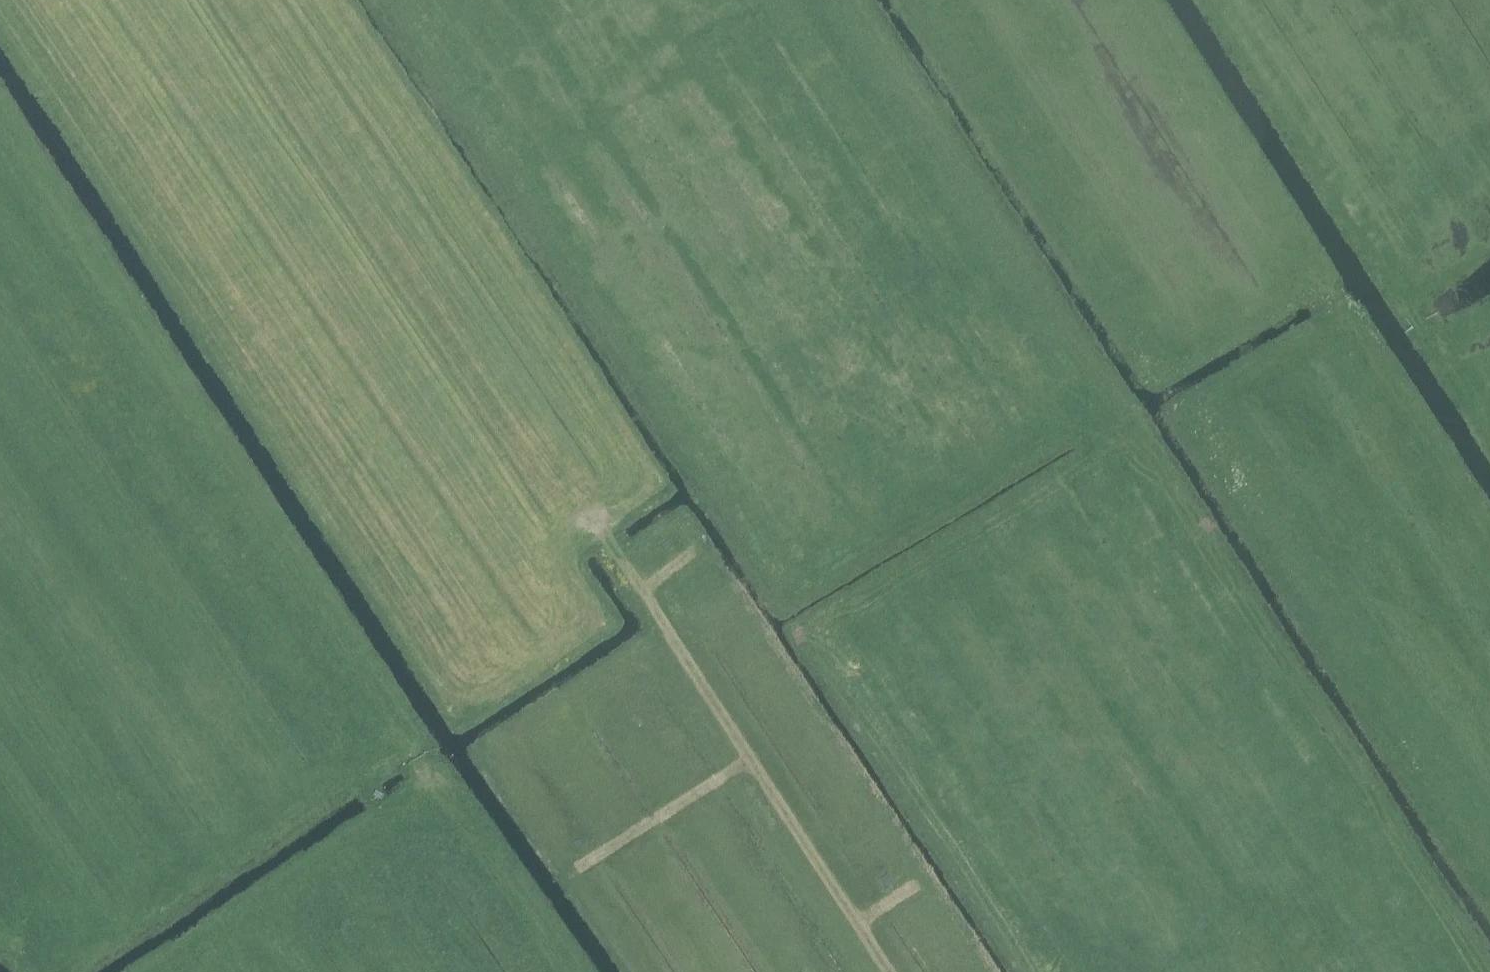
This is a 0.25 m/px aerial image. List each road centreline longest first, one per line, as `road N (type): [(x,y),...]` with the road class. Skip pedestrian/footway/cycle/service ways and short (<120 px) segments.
road 1 (track): [(631,571),(891,971)]

